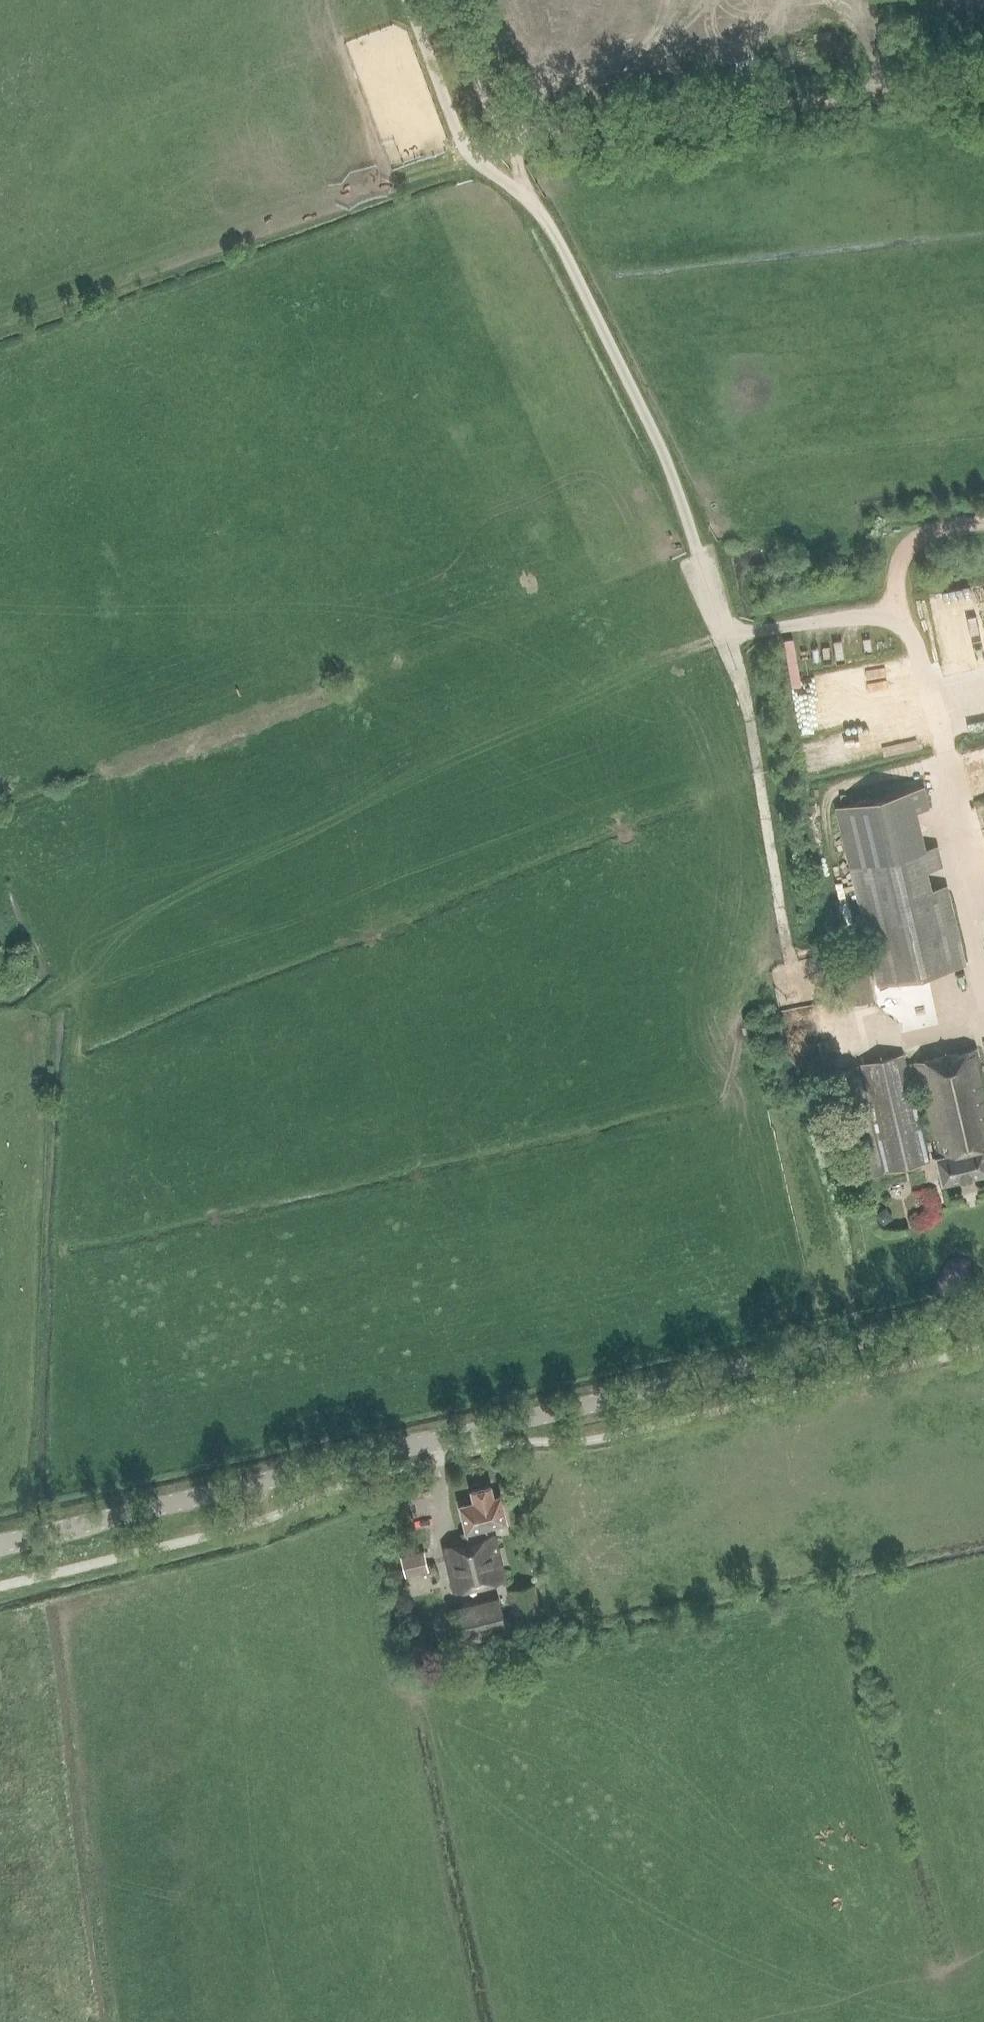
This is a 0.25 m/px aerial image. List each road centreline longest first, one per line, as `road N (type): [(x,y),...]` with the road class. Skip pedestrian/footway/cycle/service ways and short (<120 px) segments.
road 1 (track): [(466,144),(550,225),(668,467),(728,642),(855,616),(890,618),(914,630),(969,877),(983,992)]
road 2 (tertiary): [(0,1544),(983,1310)]
road 3 (track): [(517,131),(568,134),(983,81)]
road 4 (track): [(407,0),(466,144)]
road 5 (track): [(983,528),(907,546),(890,618)]
road 6 (track): [(446,0),(477,85),(517,131)]

